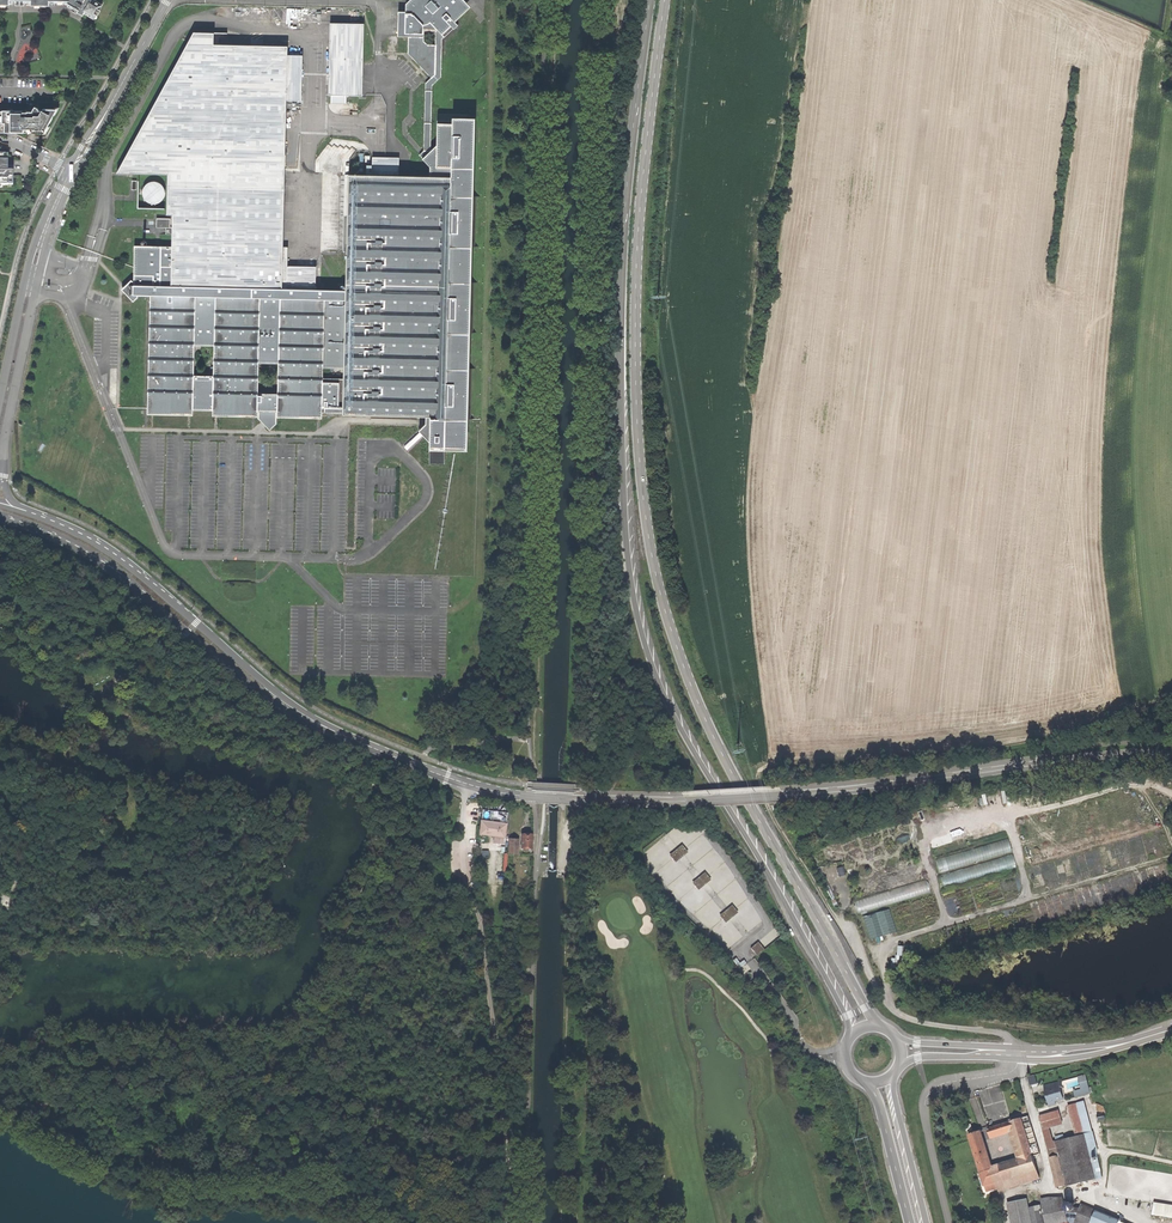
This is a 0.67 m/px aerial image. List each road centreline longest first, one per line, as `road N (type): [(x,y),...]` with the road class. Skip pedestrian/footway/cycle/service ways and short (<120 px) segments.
road 1 (primary): [(651,0),(620,286),(623,492),(637,616),(677,723),(811,946),(853,1032)]
road 2 (primary): [(874,1025),(718,747),(658,587),(645,511),(634,339),(666,0)]
road 3 (track): [(587,800),(575,691),(597,0)]
road 4 (tertiary): [(465,784),(528,797),(682,802),(869,787),(1110,753),(1171,757)]
road 5 (track): [(839,923),(770,810),(761,768),(1046,737)]
road 6 (tertiary): [(0,516),(81,549),(246,680),(323,726)]
road 7 (tertiary): [(323,726),(131,567),(27,513)]
road 8 (residential): [(0,476),(48,223)]
road 9 (unclassified): [(1018,1054),(1011,1072),(940,1085),(926,1100),(949,1222)]
road 10 (residential): [(168,0),(71,171)]
road 11 (residential): [(48,223),(31,255),(0,396)]
road 12 (tertiary): [(323,726),(465,784)]
road 13 (primary): [(927,1222),(896,1074)]
road 14 (primary): [(871,1084),(910,1222)]
road 15 (unclassified): [(465,784),(463,862),(479,921)]
road 16 (track): [(1046,737),(1171,700)]

